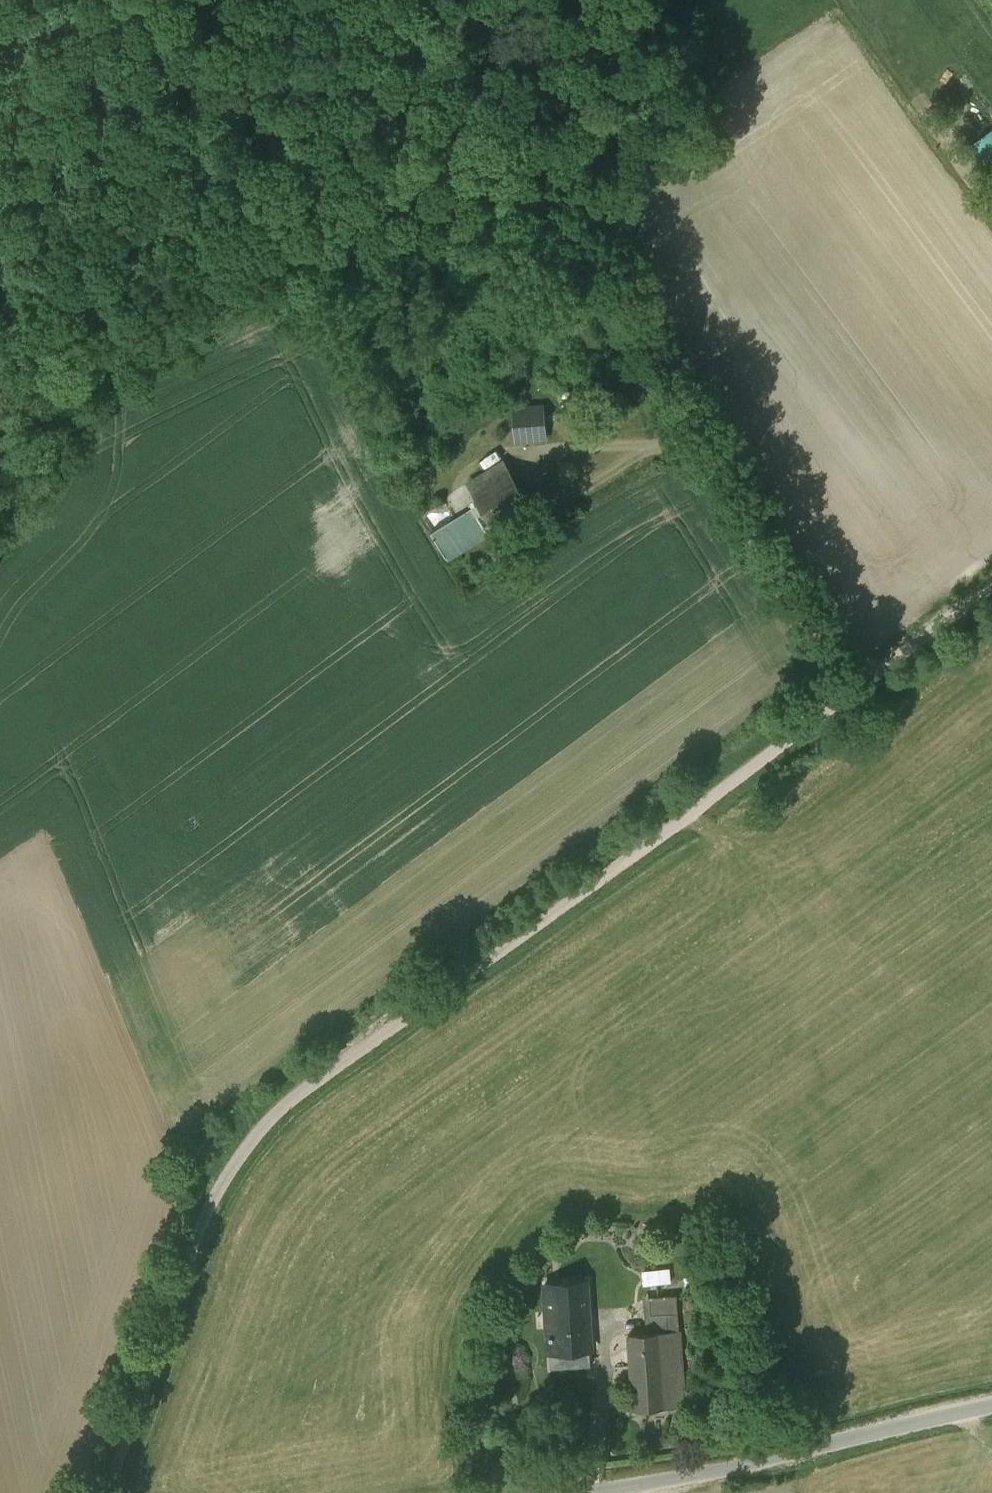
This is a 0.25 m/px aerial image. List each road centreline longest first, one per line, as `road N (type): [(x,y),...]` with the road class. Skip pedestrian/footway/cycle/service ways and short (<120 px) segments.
road 1 (unclassified): [(105,1492),(207,1210),(275,1113),(684,820),(991,582)]
road 2 (unclassified): [(991,1404),(767,1462),(582,1492)]

